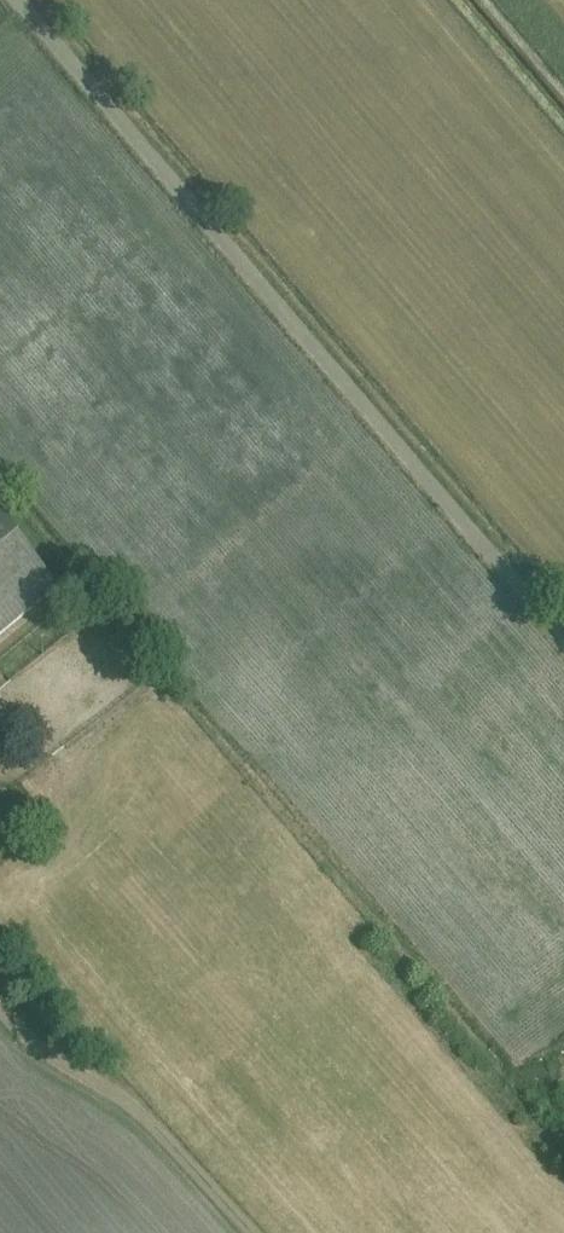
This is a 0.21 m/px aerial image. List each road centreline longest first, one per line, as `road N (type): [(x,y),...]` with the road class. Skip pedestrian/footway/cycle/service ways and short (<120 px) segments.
road 1 (unclassified): [(563,636),(19,0)]
road 2 (unclassified): [(253,1232),(136,1106),(58,1058),(0,1006)]

